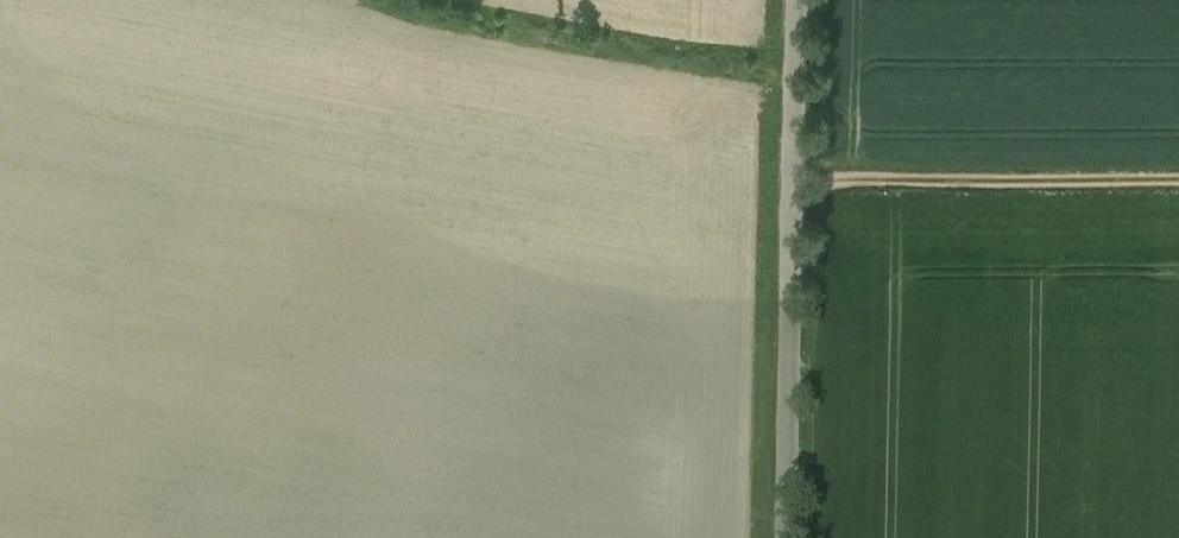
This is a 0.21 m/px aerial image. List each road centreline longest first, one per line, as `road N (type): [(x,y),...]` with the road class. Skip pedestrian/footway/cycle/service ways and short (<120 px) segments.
road 1 (unclassified): [(786,537),(796,0)]
road 2 (track): [(791,181),(1178,179)]

